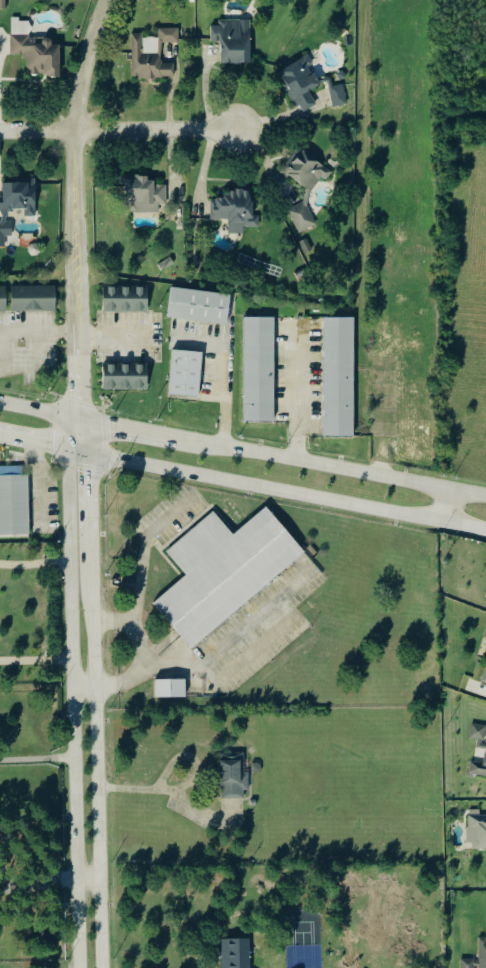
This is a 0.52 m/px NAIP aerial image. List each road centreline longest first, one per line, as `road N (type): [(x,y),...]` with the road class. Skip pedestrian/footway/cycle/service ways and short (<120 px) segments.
road 1 (tertiary): [(77,420),(68,461),(79,967)]
road 2 (residential): [(77,420),(71,131),(104,0)]
road 3 (tertiary): [(98,967),(89,581)]
road 4 (secondary): [(86,455),(313,498)]
road 5 (secondary): [(313,498),(485,531)]
road 6 (secondary): [(485,496),(319,465)]
road 7 (residential): [(71,131),(236,129)]
road 8 (tertiary): [(89,581),(86,455),(77,420)]
road 9 (secondary): [(201,443),(77,420)]
road 10 (secondary): [(319,465),(201,443)]

